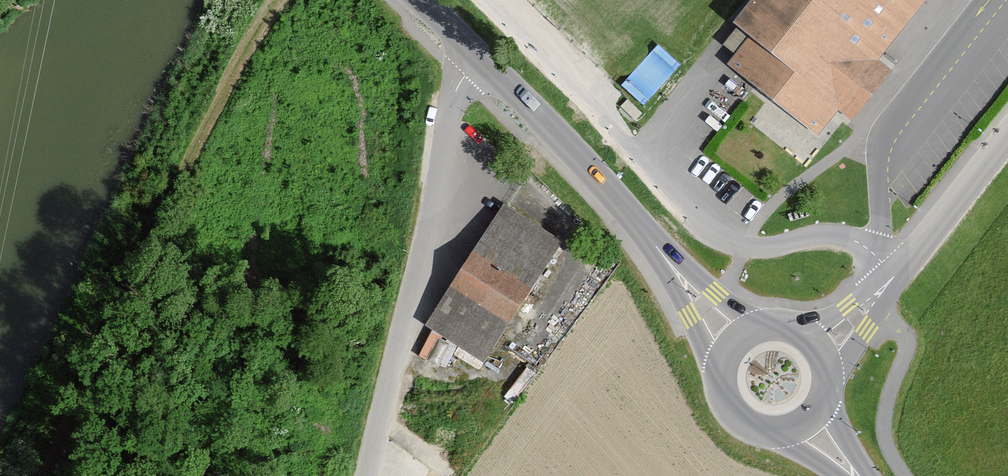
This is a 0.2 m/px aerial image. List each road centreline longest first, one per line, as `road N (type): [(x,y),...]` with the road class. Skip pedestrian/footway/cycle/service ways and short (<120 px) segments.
road 1 (track): [(273,0),(126,314),(39,475)]
road 2 (secondary): [(420,0),(606,186),(739,336)]
road 3 (track): [(476,56),(457,93),(368,475)]
road 4 (residential): [(1007,132),(821,351)]
road 5 (secondary): [(739,336),(727,351),(720,386),(737,418),(771,432),(806,422)]

